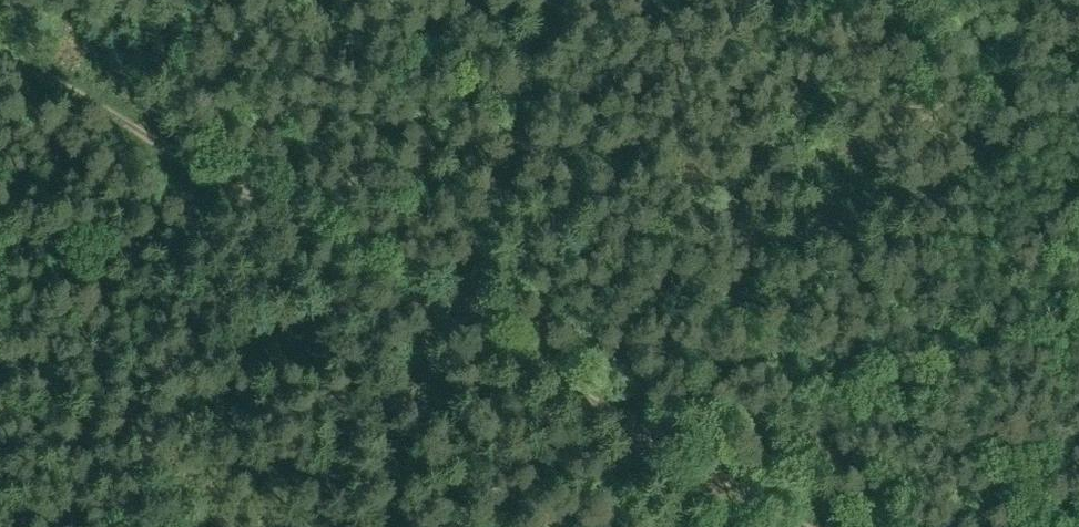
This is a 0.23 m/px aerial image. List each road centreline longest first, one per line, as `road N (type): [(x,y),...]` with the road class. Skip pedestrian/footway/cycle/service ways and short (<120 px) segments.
road 1 (track): [(0,55),(796,526)]
road 2 (track): [(556,0),(449,324),(411,526)]

